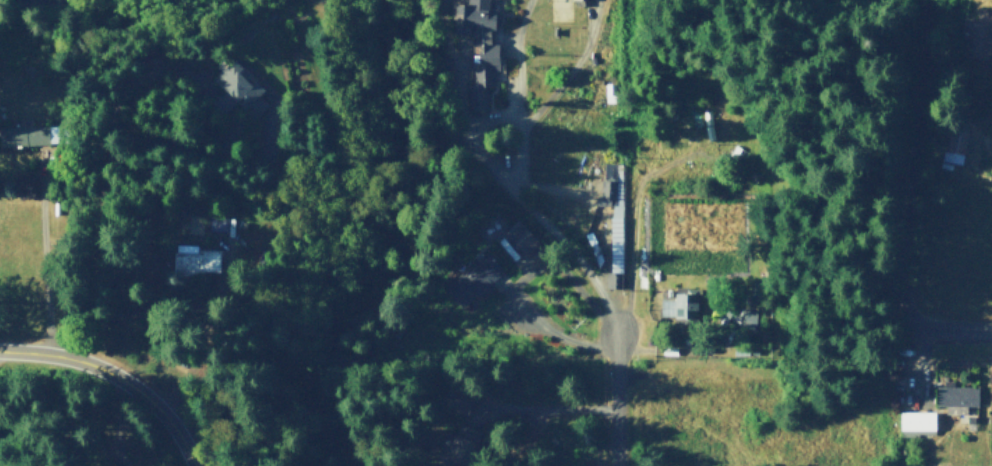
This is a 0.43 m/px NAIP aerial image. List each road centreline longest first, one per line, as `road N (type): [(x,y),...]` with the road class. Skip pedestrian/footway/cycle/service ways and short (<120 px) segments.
road 1 (residential): [(991,330),(929,329),(908,314),(900,255),(918,91)]
road 2 (tertiary): [(194,465),(168,419),(126,381),(61,354),(0,350)]
road 3 (residential): [(619,465),(619,334)]

